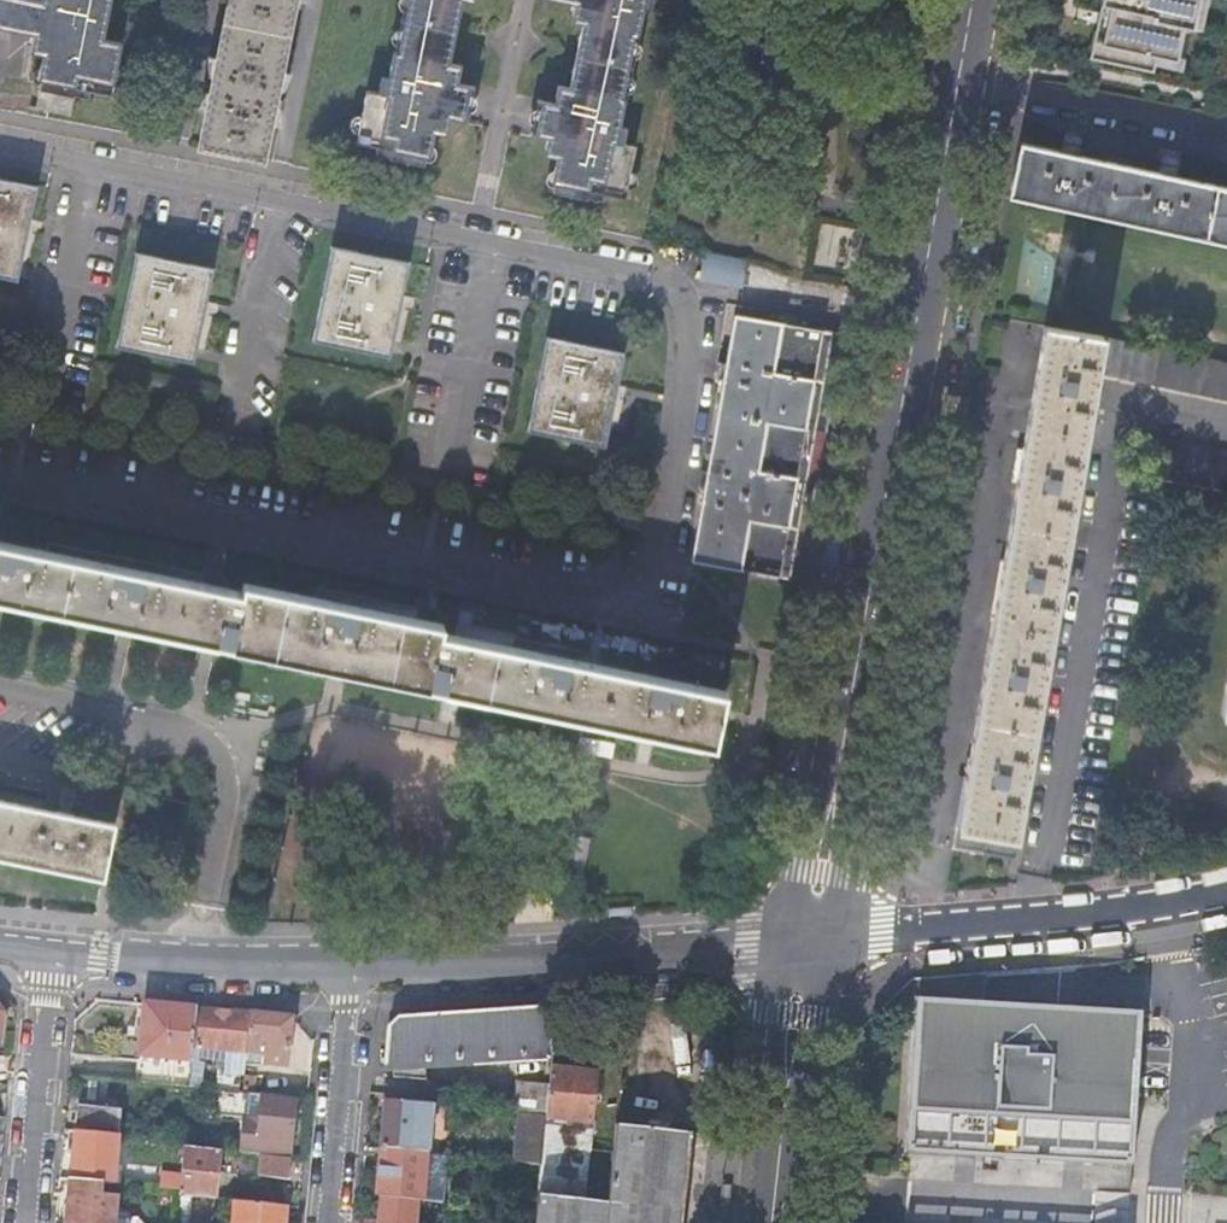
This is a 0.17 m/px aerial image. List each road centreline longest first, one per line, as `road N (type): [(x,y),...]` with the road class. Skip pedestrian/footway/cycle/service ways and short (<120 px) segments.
road 1 (tertiary): [(812,940),(974,0)]
road 2 (tertiary): [(812,940),(350,965)]
road 3 (unclassified): [(1226,893),(1159,908),(812,940)]
road 4 (tertiary): [(350,965),(51,952)]
road 5 (tertiary): [(772,1222),(812,940)]
road 6 (unclassified): [(28,1222),(51,952)]
road 7 (unclassified): [(350,965),(329,1222)]

